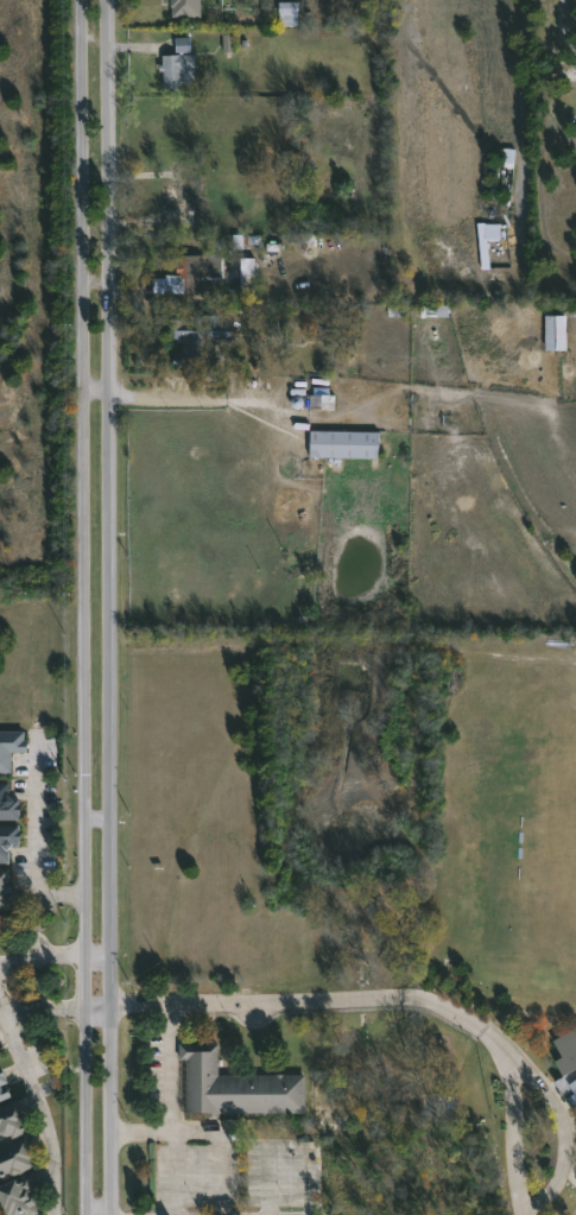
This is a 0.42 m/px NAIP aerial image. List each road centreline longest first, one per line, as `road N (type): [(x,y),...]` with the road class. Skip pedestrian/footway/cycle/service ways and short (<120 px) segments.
road 1 (secondary): [(109,1214),(103,0)]
road 2 (secondary): [(81,0),(84,1214)]
road 3 (residential): [(0,1006),(50,1140),(55,1214)]

